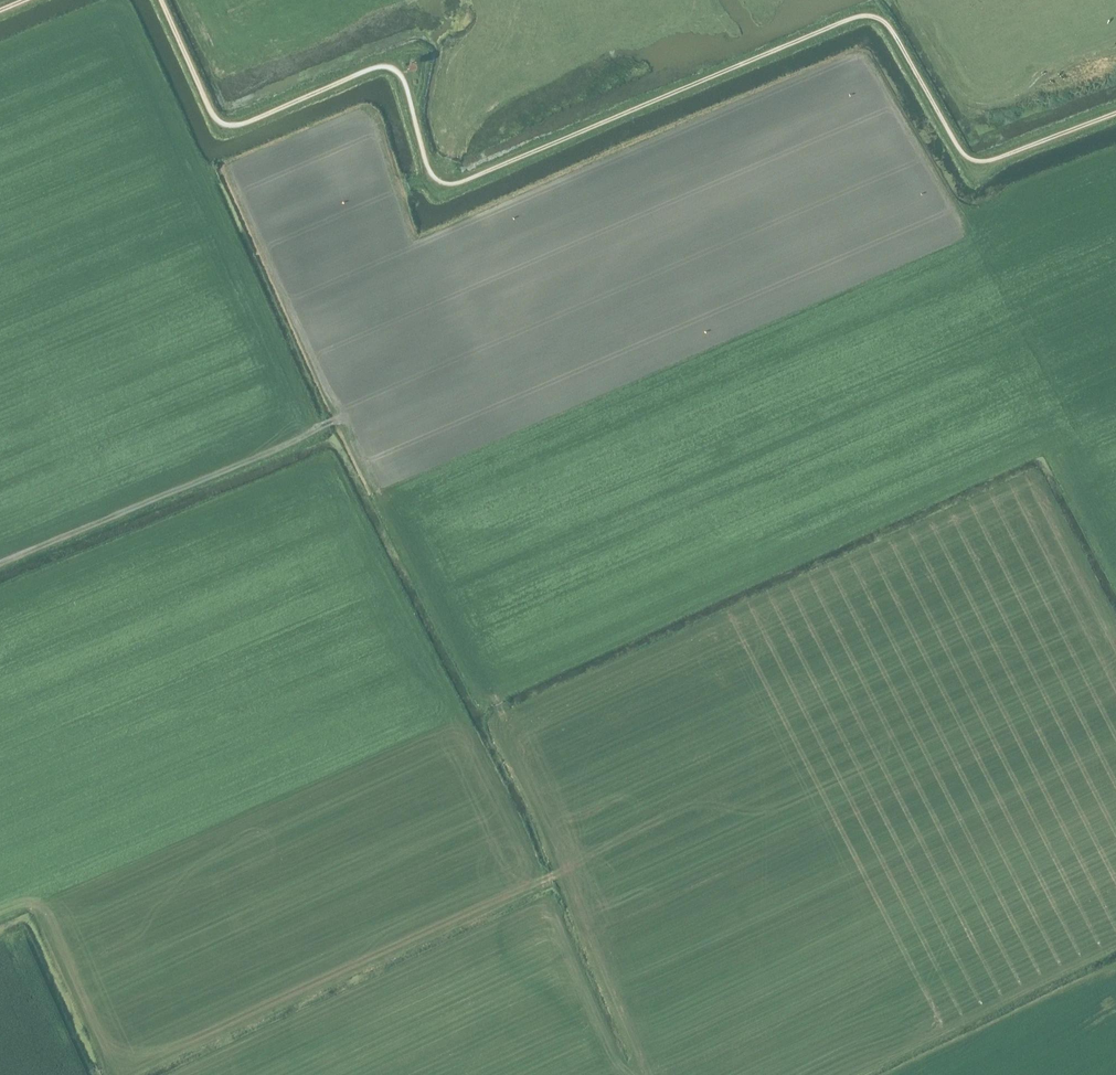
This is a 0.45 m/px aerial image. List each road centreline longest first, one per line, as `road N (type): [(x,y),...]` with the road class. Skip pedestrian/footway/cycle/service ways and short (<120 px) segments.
road 1 (track): [(565,873),(649,1074)]

